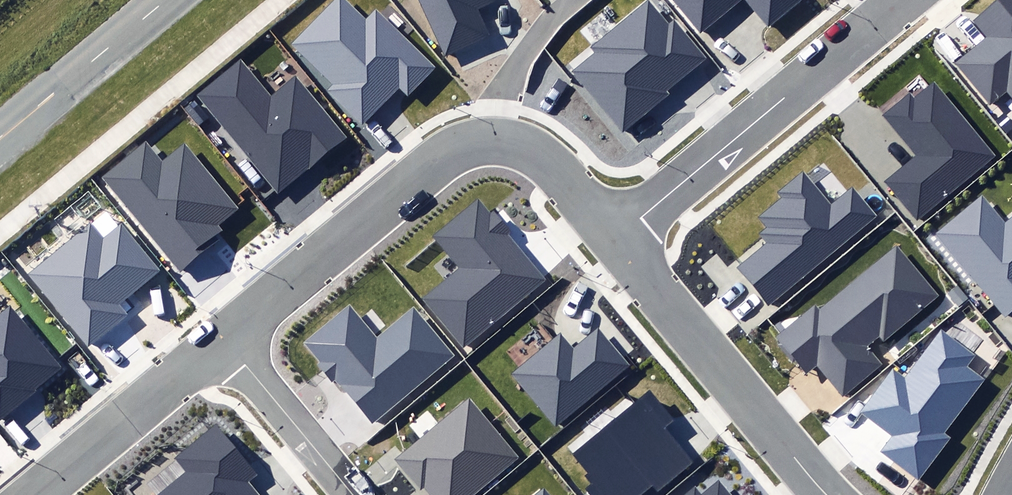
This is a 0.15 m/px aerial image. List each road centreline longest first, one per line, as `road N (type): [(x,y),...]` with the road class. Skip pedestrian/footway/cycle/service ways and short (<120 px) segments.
road 1 (residential): [(224,338),(426,169),(478,141),(512,140),(543,153),(616,240)]
road 2 (residential): [(616,240),(899,0)]
road 3 (residential): [(616,240),(826,494)]
road 4 (residential): [(38,494),(224,338)]
road 5 (tertiary): [(165,0),(0,138)]
road 6 (residential): [(224,338),(353,494)]

